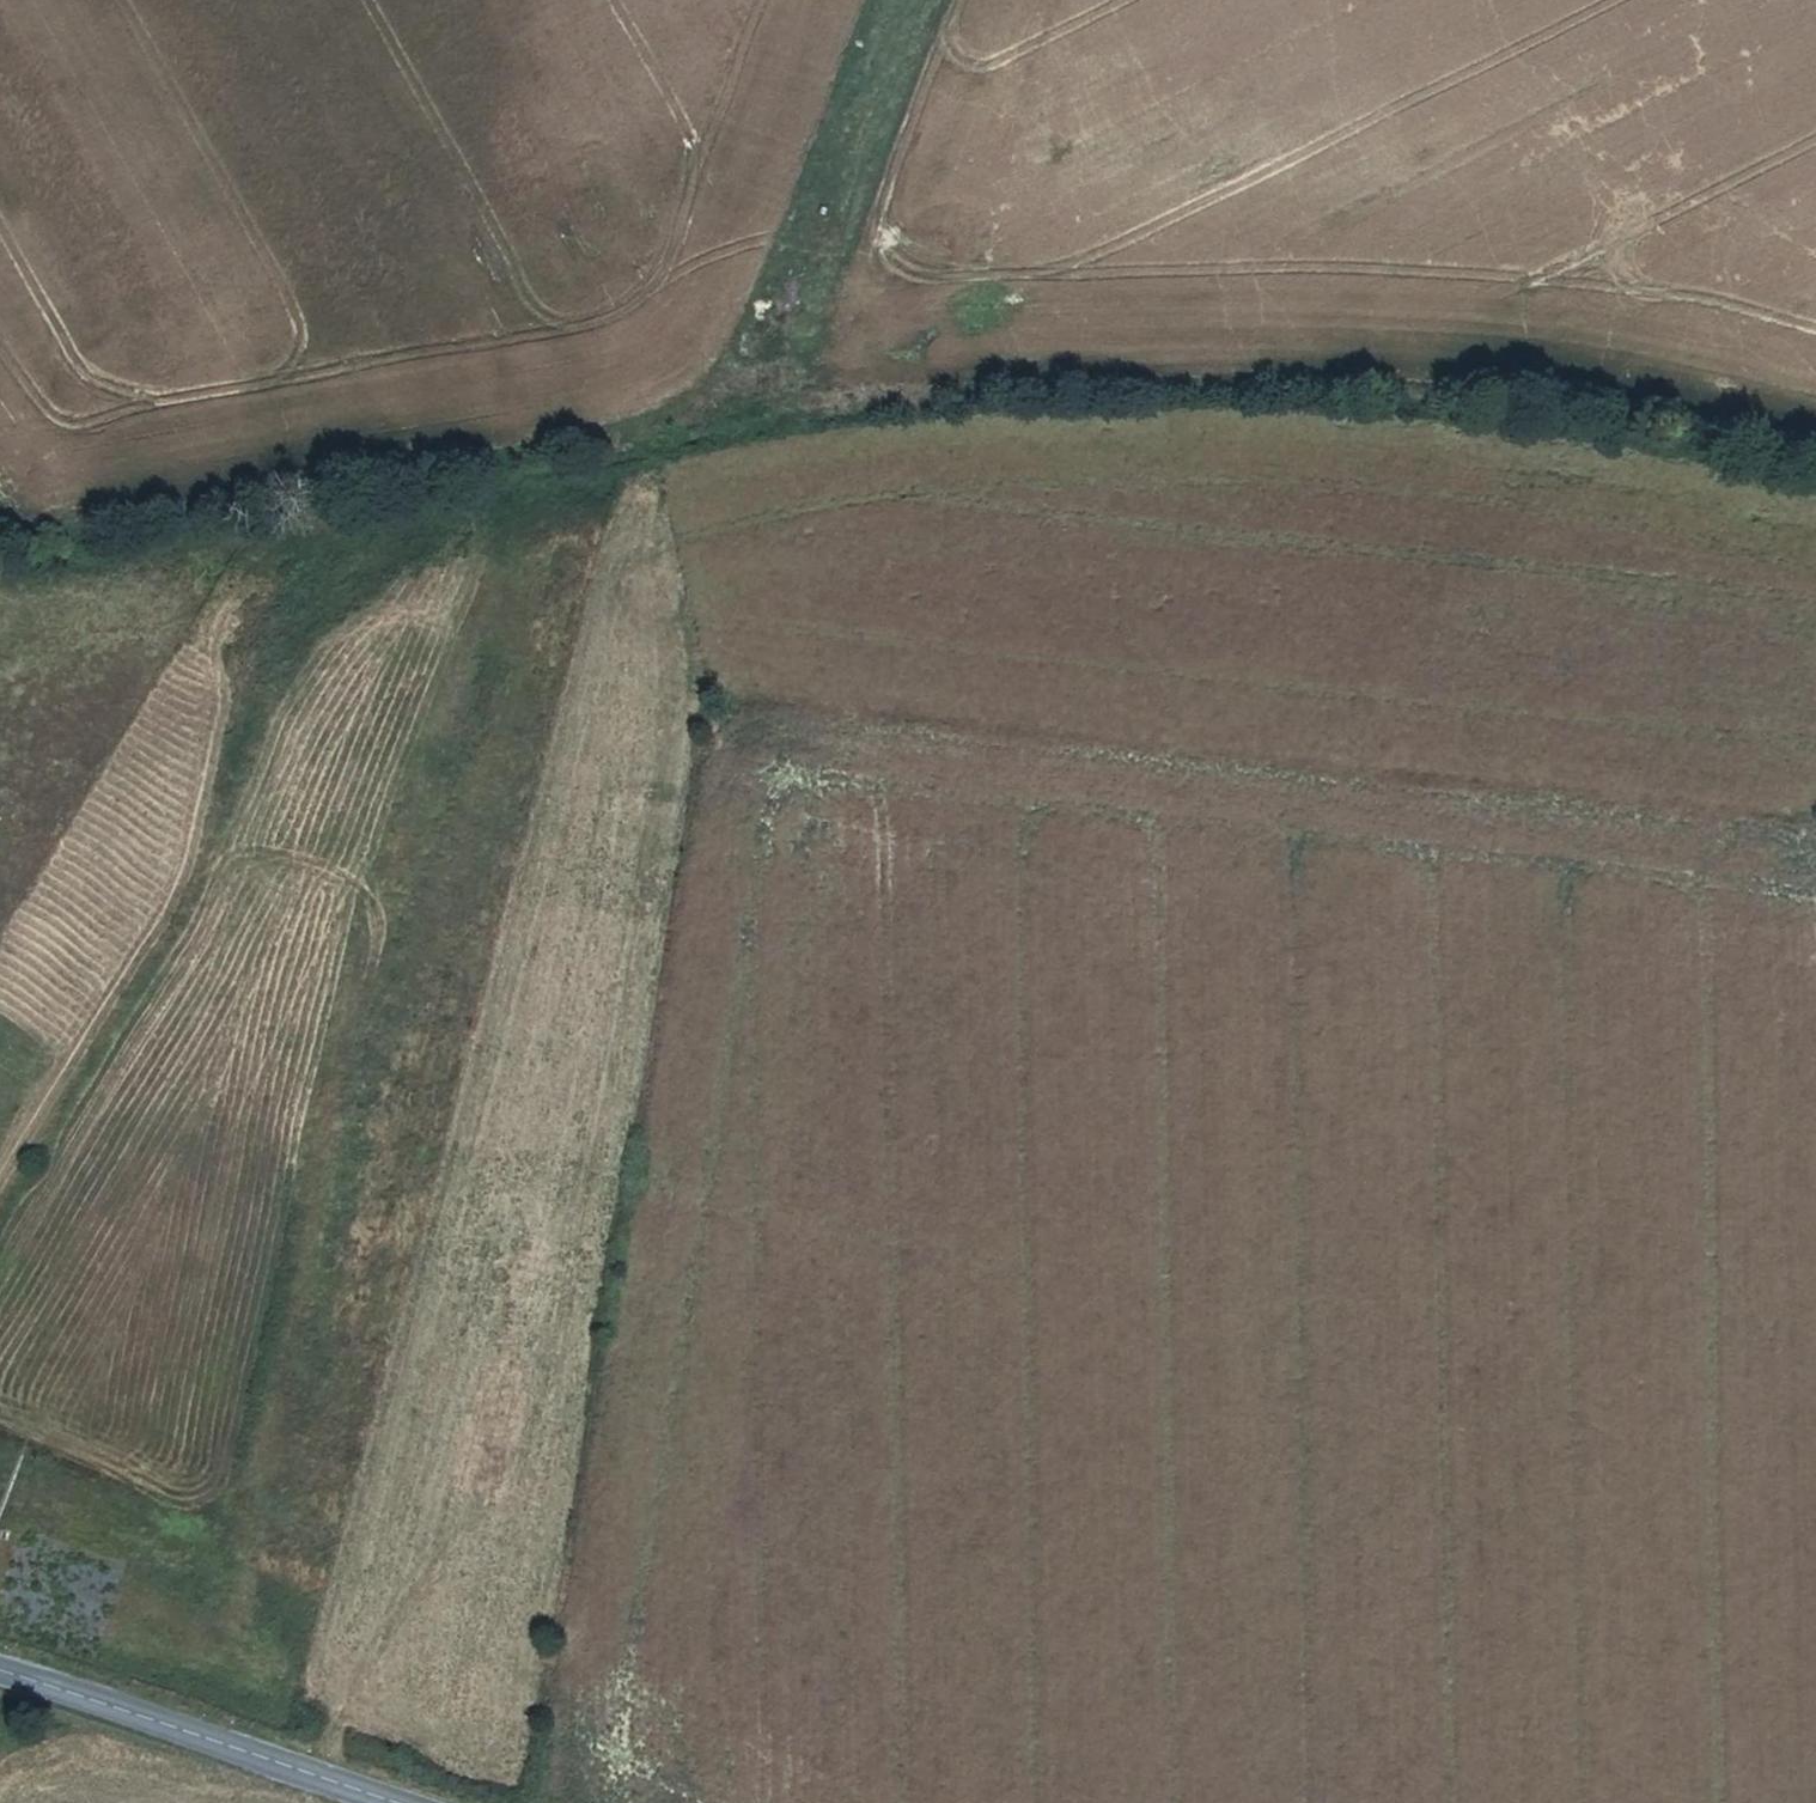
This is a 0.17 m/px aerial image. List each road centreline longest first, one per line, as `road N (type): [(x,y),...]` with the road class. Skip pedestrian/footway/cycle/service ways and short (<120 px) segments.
road 1 (secondary): [(0,1672),(390,1802)]

